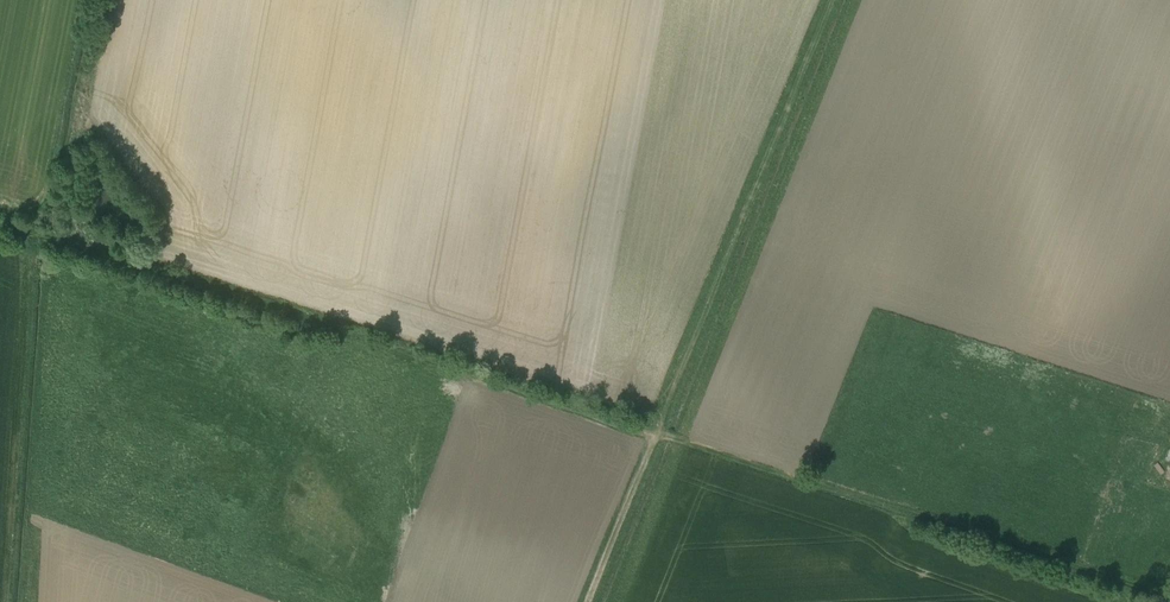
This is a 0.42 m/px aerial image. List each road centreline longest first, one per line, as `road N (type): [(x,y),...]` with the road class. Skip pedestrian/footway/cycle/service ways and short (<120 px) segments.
road 1 (track): [(655,431),(0,222)]
road 2 (track): [(1168,598),(655,431)]
road 3 (track): [(655,431),(587,601)]

